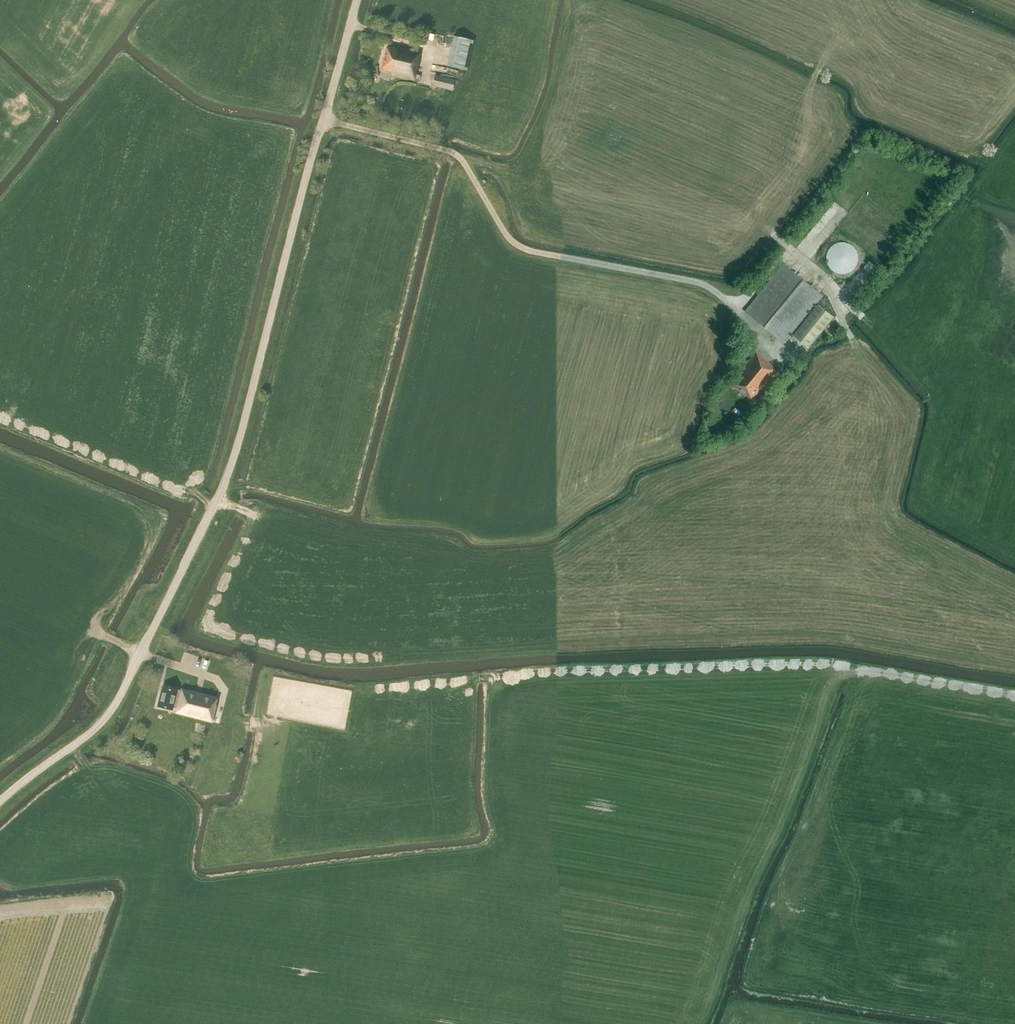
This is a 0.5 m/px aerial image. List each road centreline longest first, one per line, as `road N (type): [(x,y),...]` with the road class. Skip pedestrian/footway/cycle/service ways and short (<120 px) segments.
road 1 (unclassified): [(0,801),(113,707),(230,469),(358,0)]
road 2 (track): [(773,234),(863,317)]

